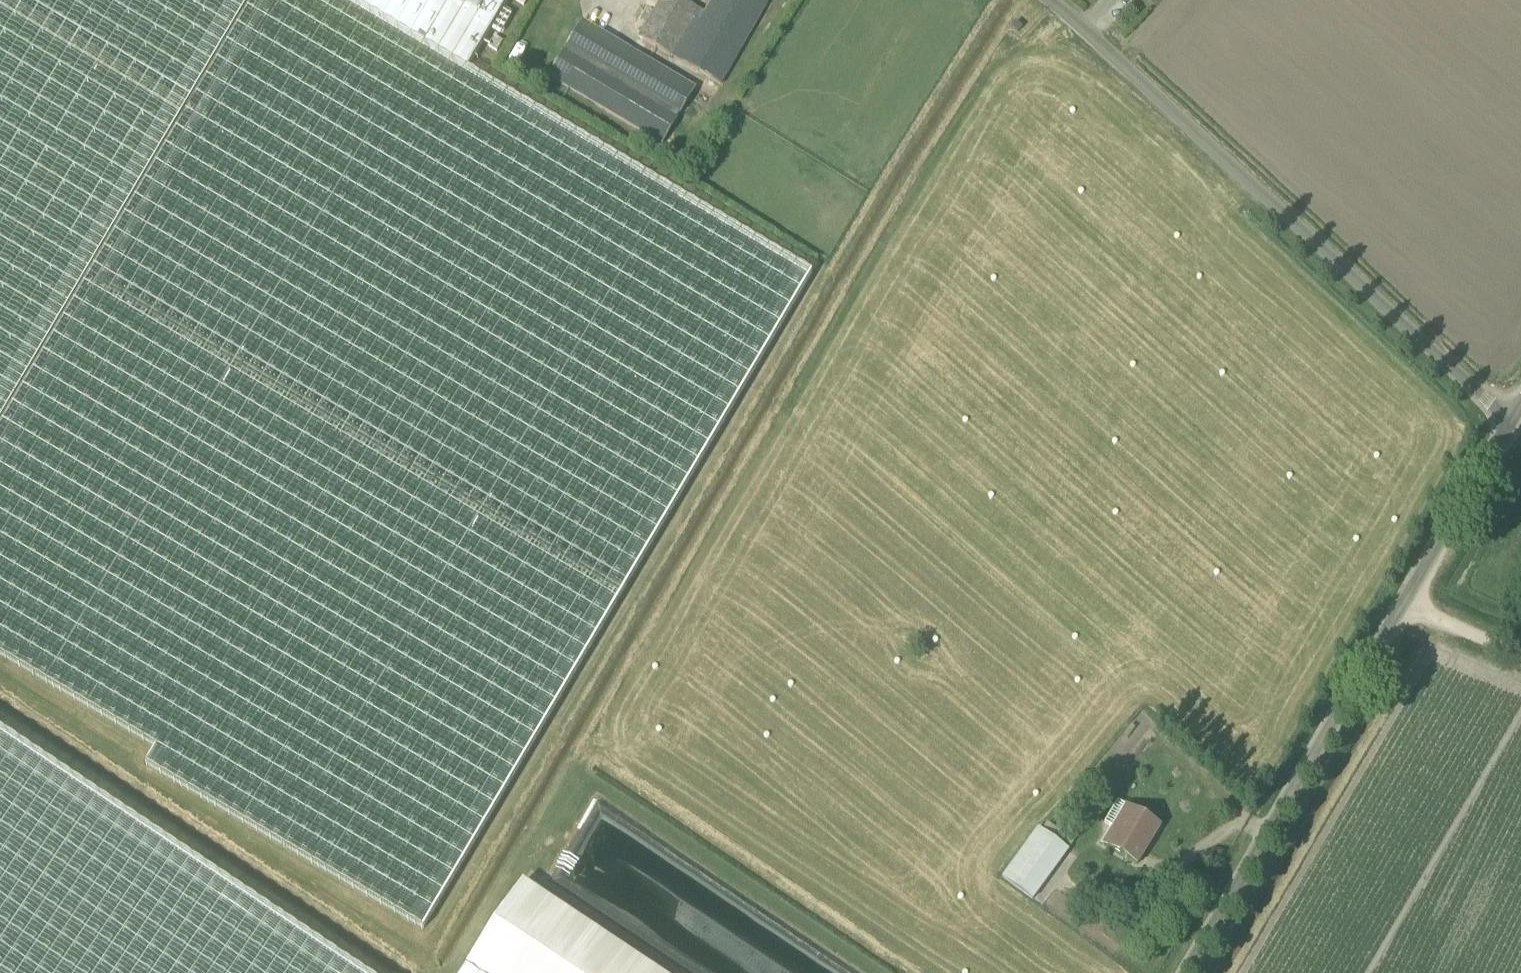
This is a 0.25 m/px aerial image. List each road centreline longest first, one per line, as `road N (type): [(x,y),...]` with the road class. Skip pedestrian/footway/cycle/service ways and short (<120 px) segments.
road 1 (unclassified): [(1188,972),(1509,425)]
road 2 (unclassified): [(1509,425),(1052,0)]
road 3 (track): [(1404,605),(1520,654)]

